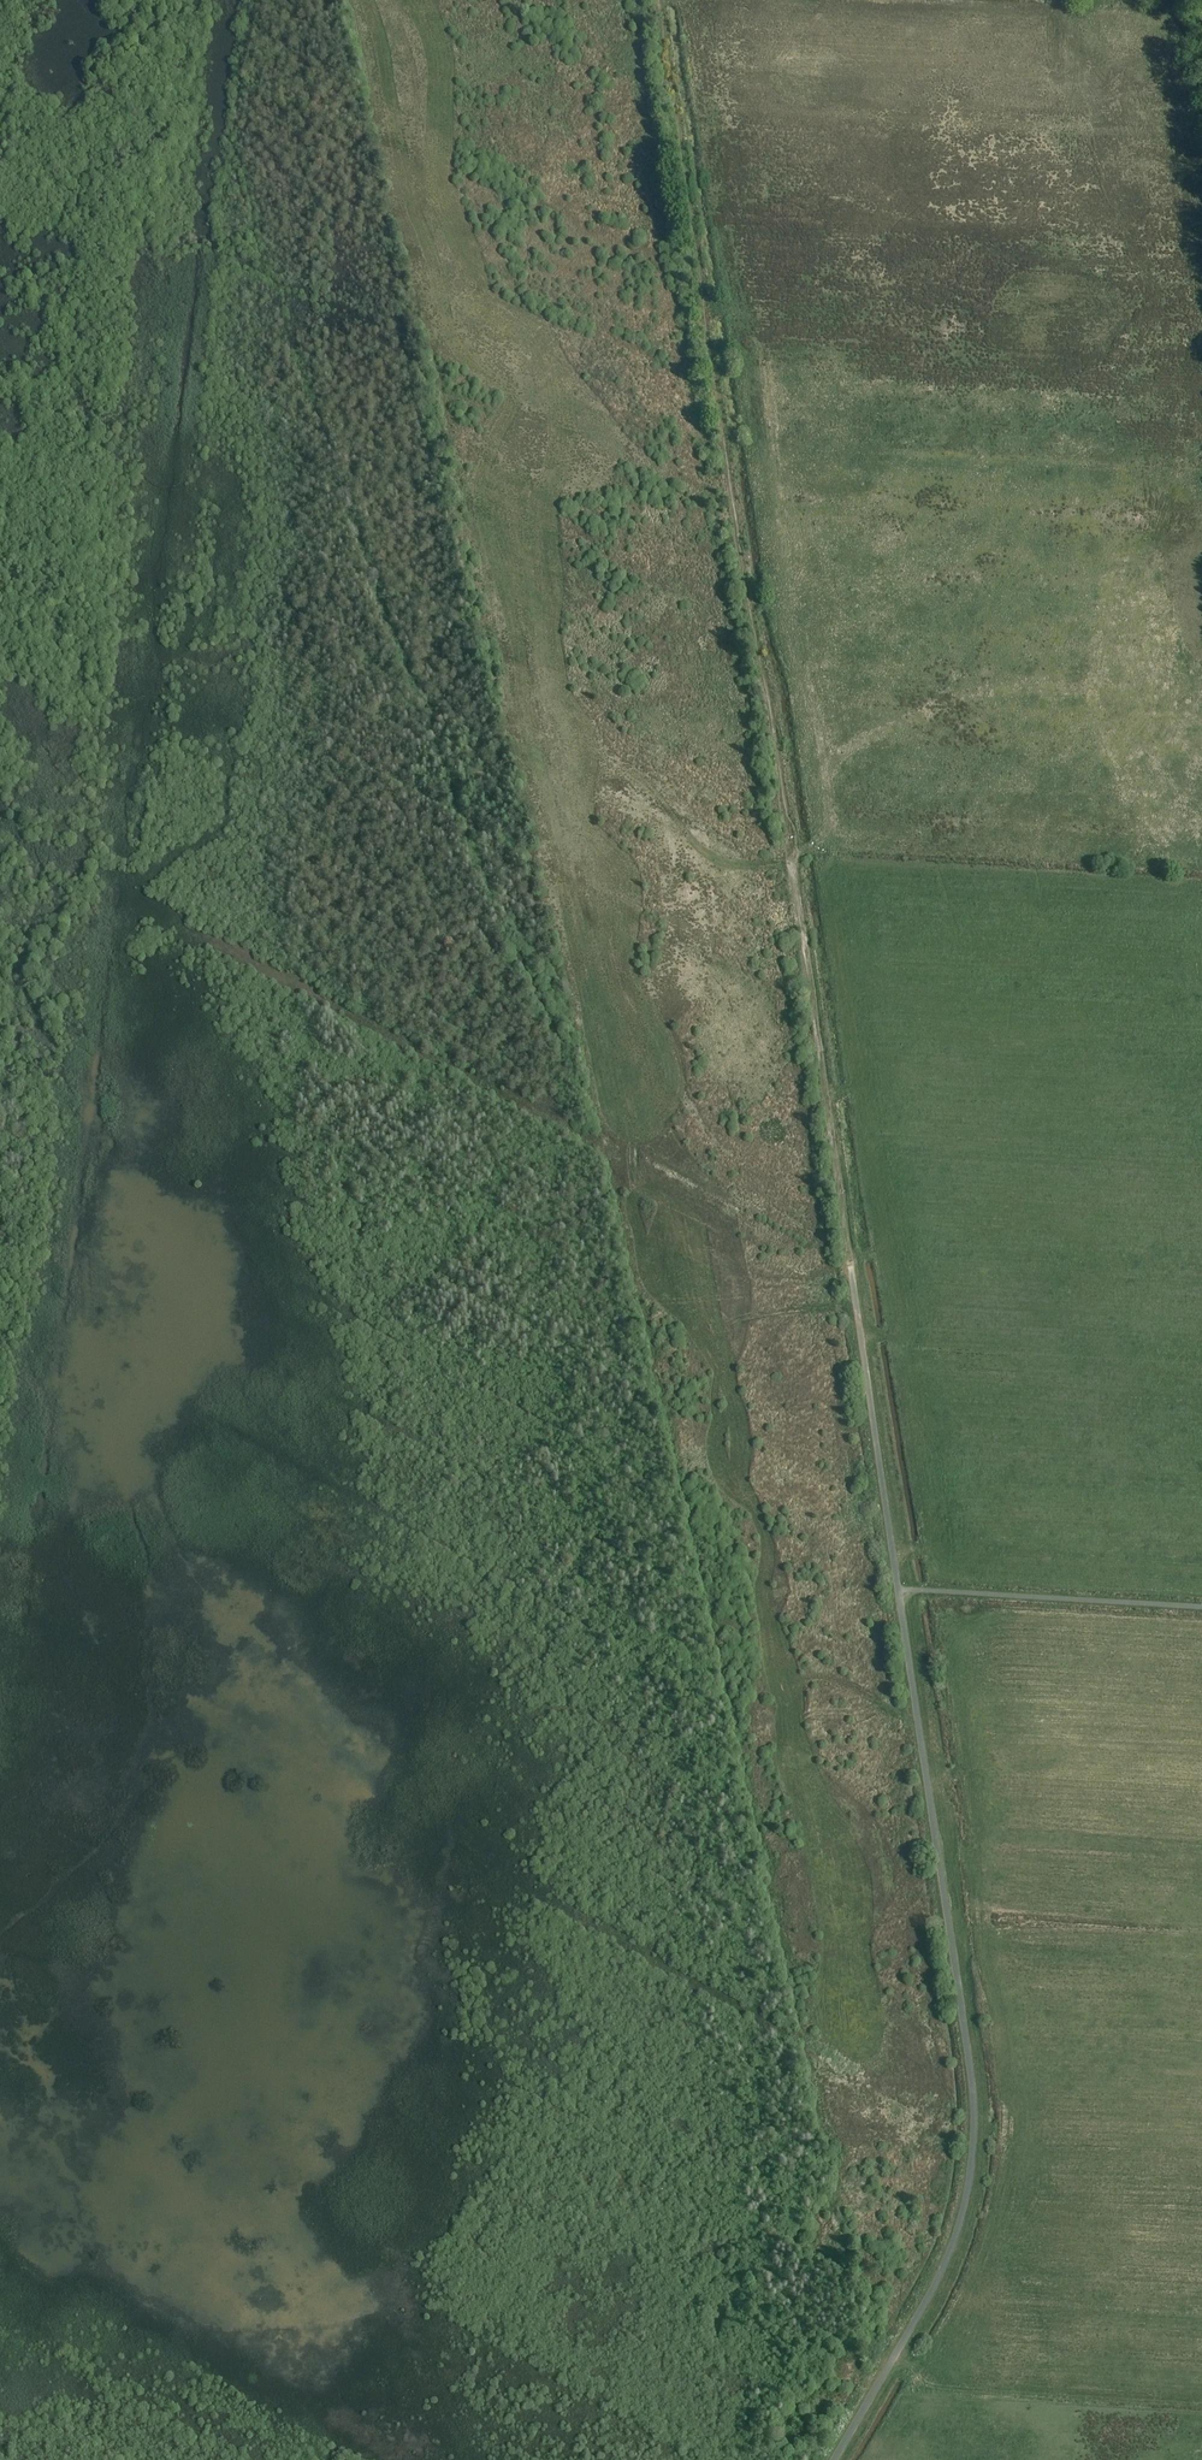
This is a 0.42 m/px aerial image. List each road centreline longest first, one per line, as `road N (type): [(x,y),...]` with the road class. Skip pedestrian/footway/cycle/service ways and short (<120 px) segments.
road 1 (track): [(659,0),(851,1272)]
road 2 (unclassified): [(833,2459),(944,2268),(970,2180),(975,2116),(851,1272)]

